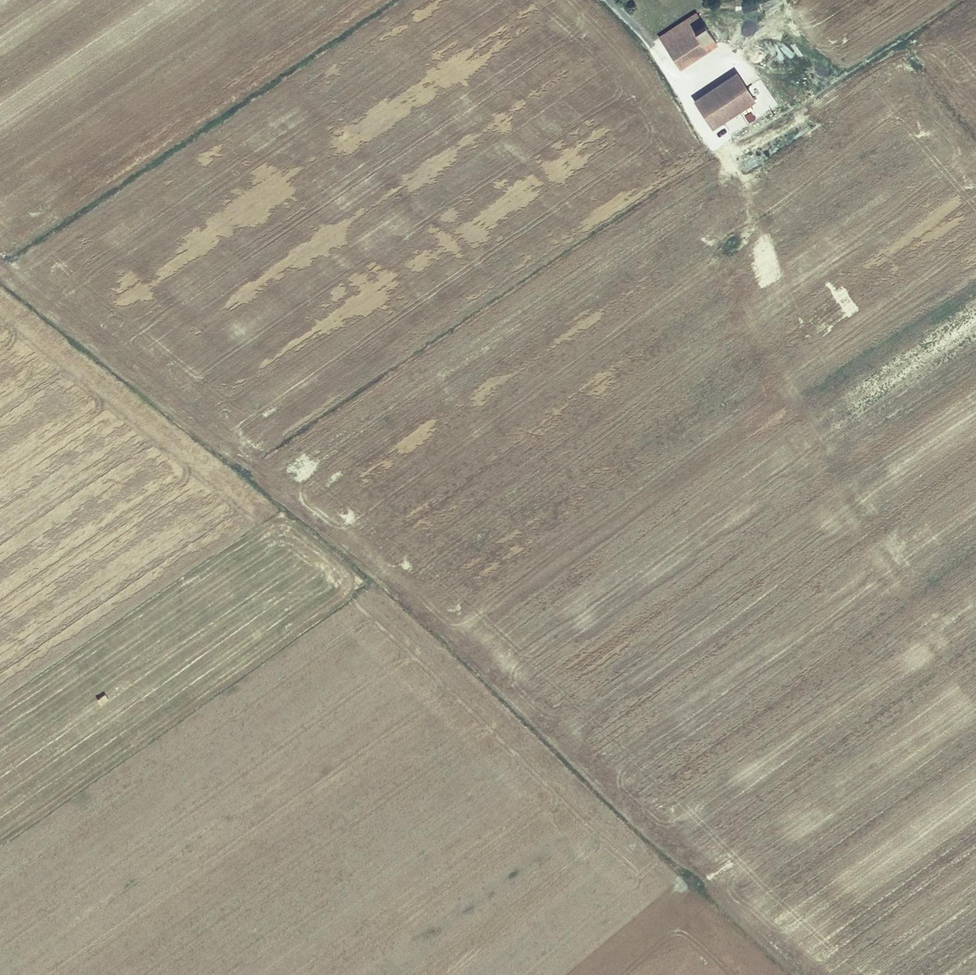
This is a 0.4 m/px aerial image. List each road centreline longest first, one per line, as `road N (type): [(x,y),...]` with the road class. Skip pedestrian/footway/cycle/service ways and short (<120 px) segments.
road 1 (track): [(801,974),(237,454),(194,430),(0,272)]
road 2 (track): [(975,615),(803,354),(729,202),(724,156),(682,85)]

